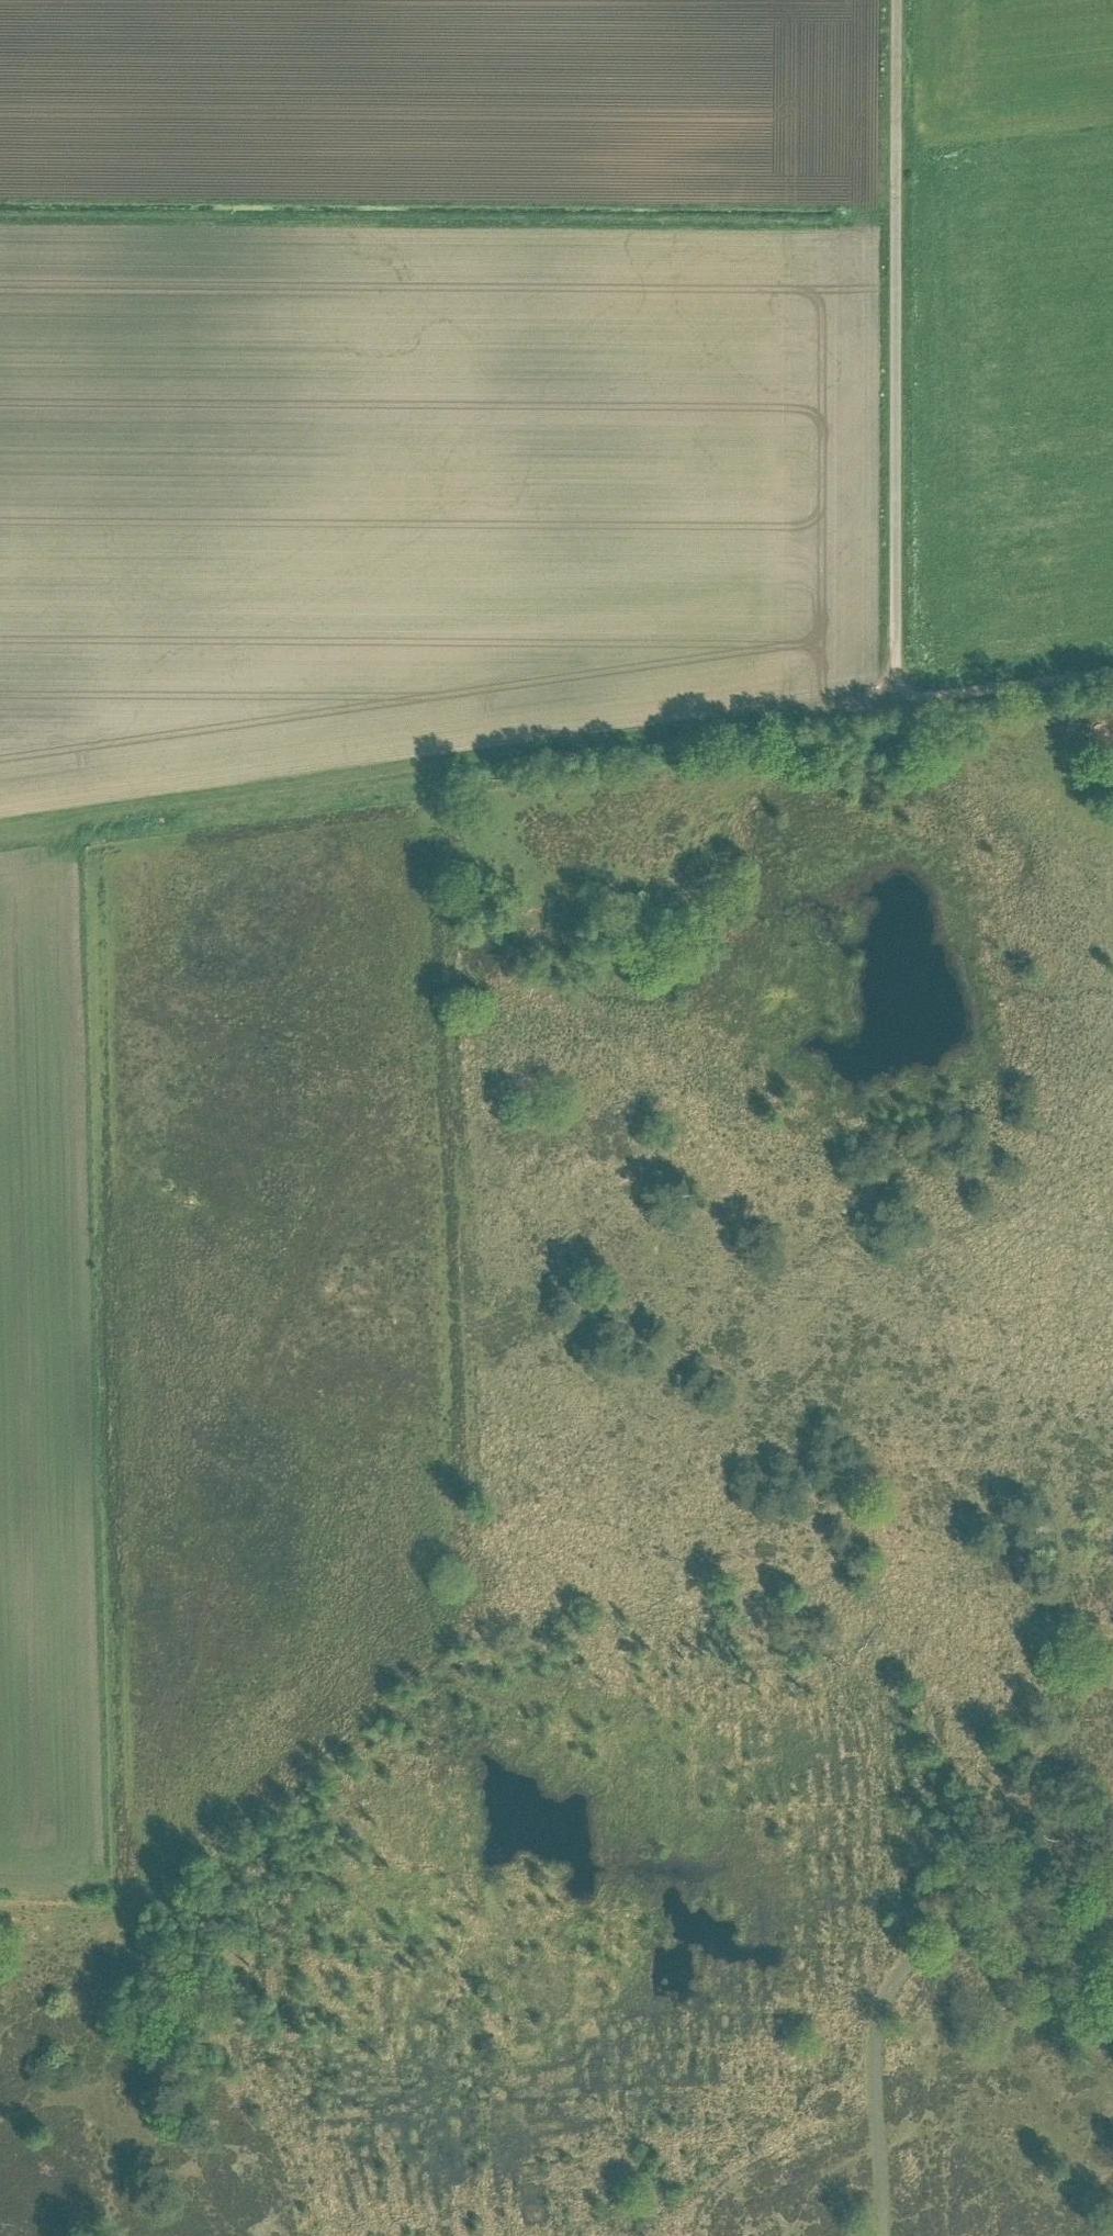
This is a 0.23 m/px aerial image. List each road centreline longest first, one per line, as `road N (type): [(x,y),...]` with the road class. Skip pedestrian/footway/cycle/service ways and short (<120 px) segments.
road 1 (track): [(905,693),(0,824)]

